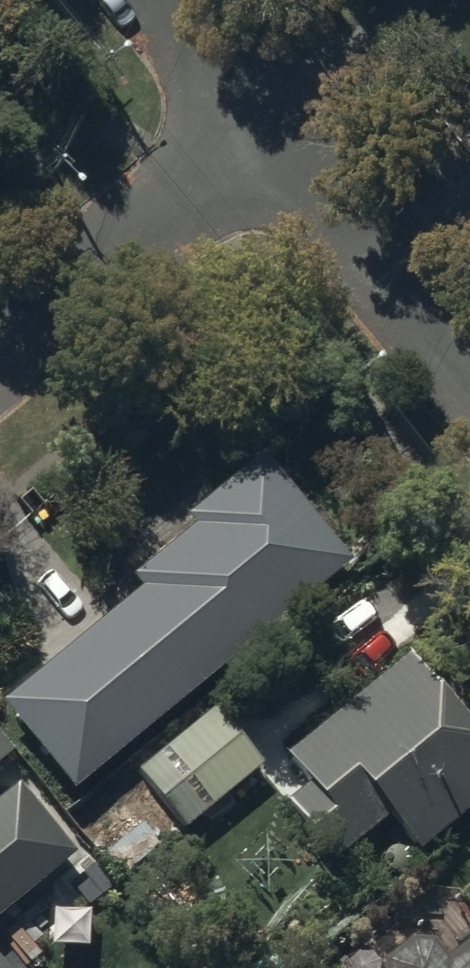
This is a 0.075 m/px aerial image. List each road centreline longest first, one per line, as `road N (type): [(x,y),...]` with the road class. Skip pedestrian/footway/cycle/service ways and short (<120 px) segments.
road 1 (residential): [(0,352),(272,125)]
road 2 (residential): [(272,125),(469,369)]
road 3 (residential): [(171,0),(272,125)]

